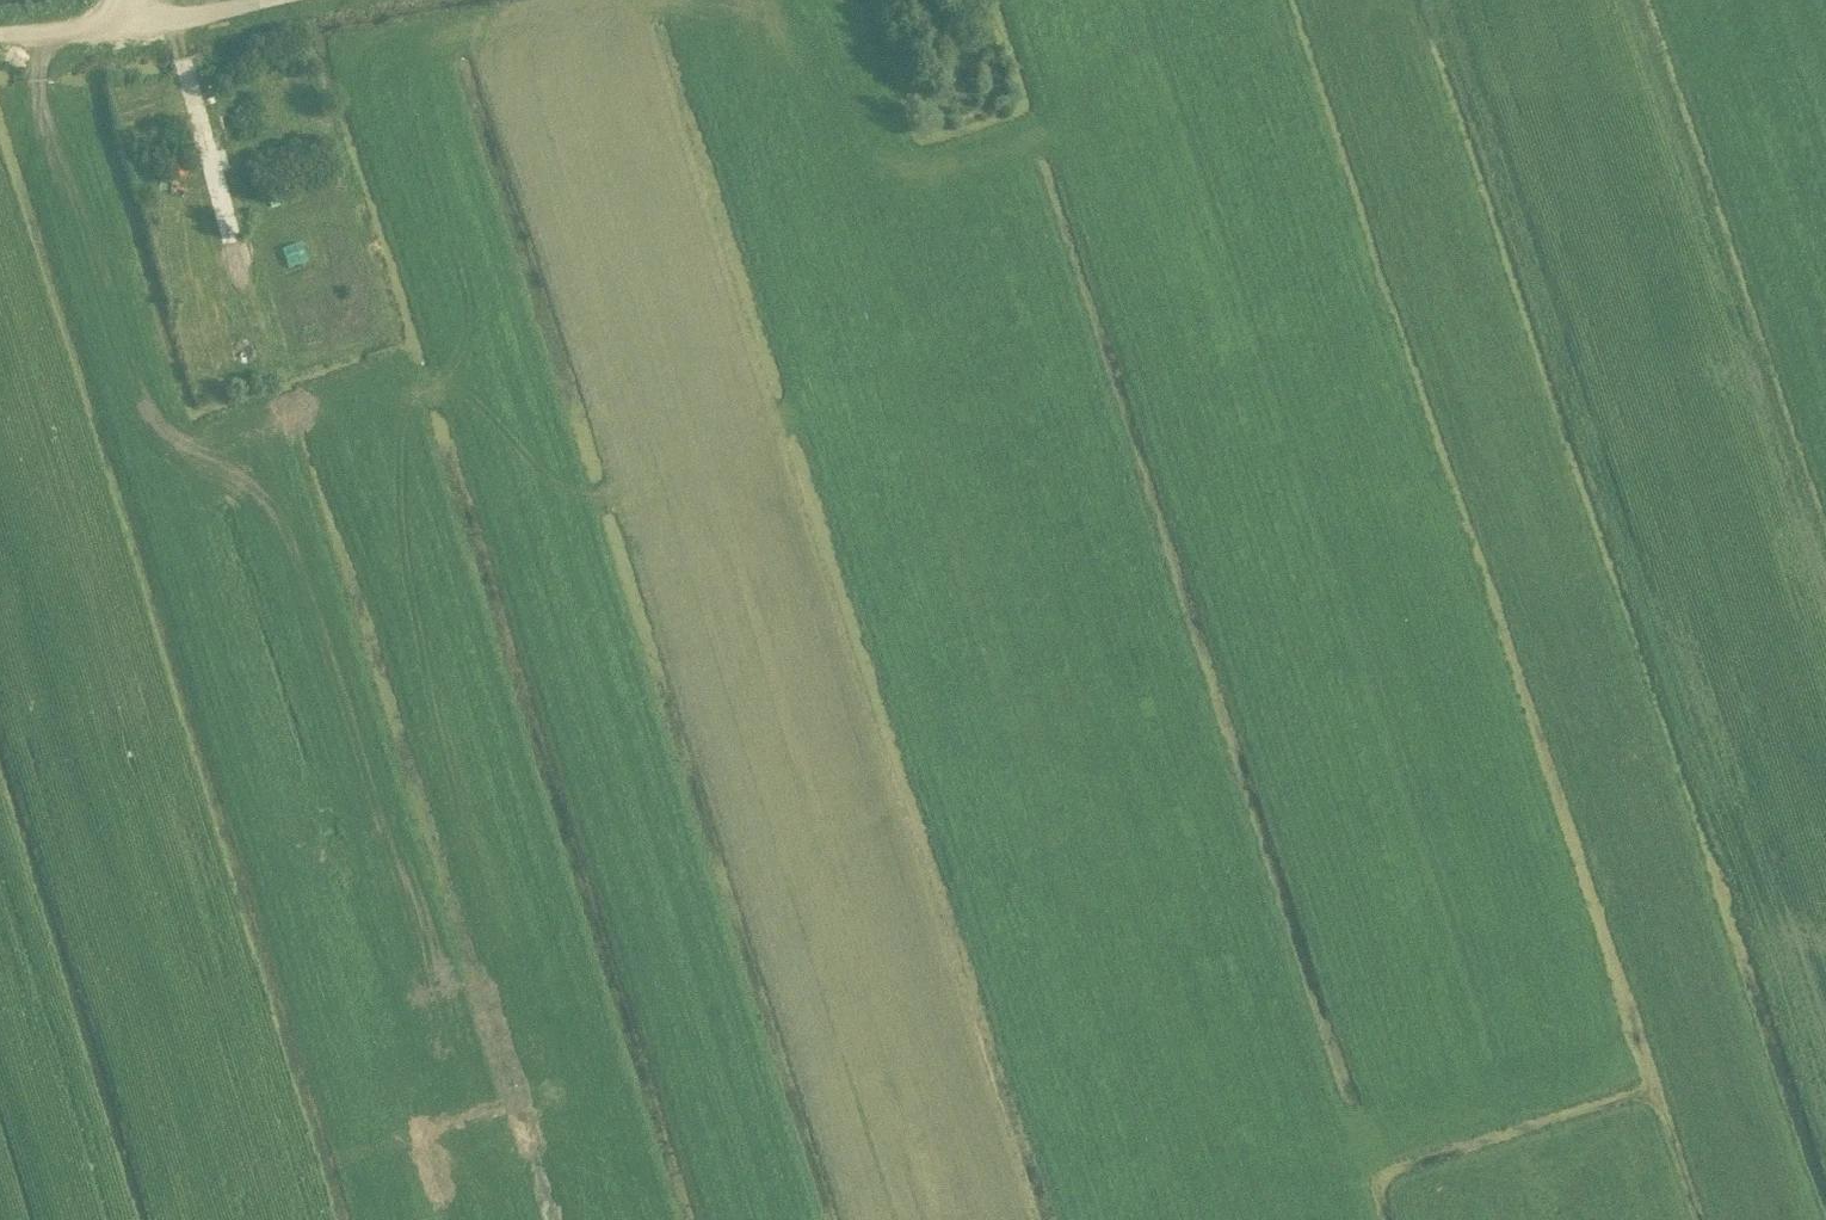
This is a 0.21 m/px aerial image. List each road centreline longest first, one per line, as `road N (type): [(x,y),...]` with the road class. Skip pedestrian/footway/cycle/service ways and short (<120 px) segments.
road 1 (track): [(945,565),(804,114),(759,0)]
road 2 (unclassified): [(127,28),(278,0)]
road 3 (unclassified): [(0,36),(127,28)]

